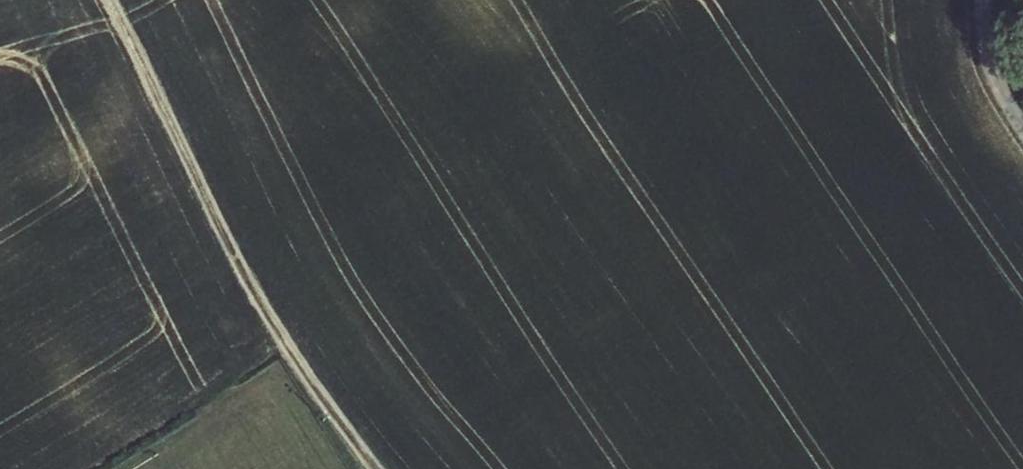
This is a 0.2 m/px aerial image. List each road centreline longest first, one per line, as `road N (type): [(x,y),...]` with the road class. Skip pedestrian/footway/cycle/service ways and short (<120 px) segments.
road 1 (track): [(372,468),(330,425),(223,256),(109,0)]

